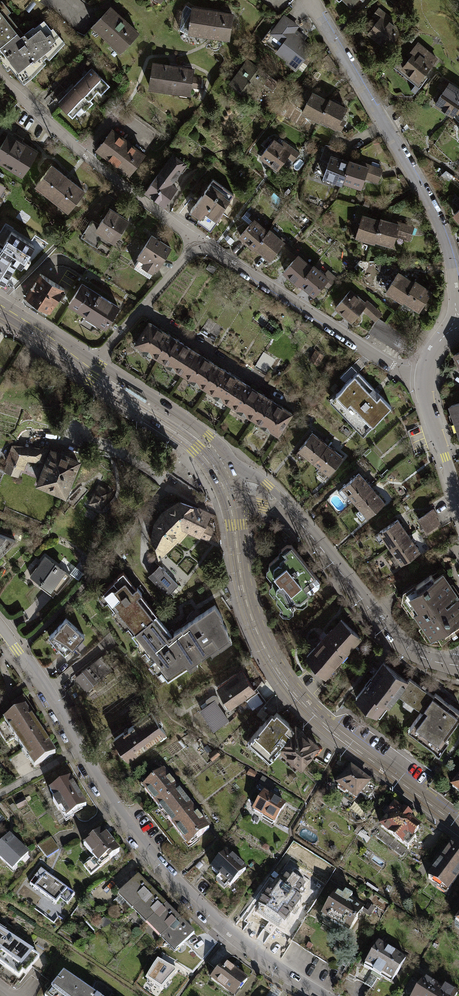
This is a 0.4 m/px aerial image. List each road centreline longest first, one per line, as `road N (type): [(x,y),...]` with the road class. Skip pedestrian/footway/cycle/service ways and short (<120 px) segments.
road 1 (residential): [(0,629),(137,840),(227,932),(322,995)]
road 2 (unclassified): [(458,826),(330,729),(280,671),(254,613),(228,485)]
road 3 (residential): [(458,322),(452,264),(431,204),(308,0)]
road 4 (unclassified): [(458,668),(400,645),(287,513),(262,493),(228,485)]
road 5 (residential): [(197,242),(423,381)]
road 6 (residential): [(0,80),(167,218)]
road 7 (unclassified): [(228,485),(207,435),(92,361)]
road 8 (unclassified): [(81,373),(176,434),(228,485)]
road 9 (residential): [(92,361),(197,242)]
road 10 (residential): [(458,506),(423,381)]

